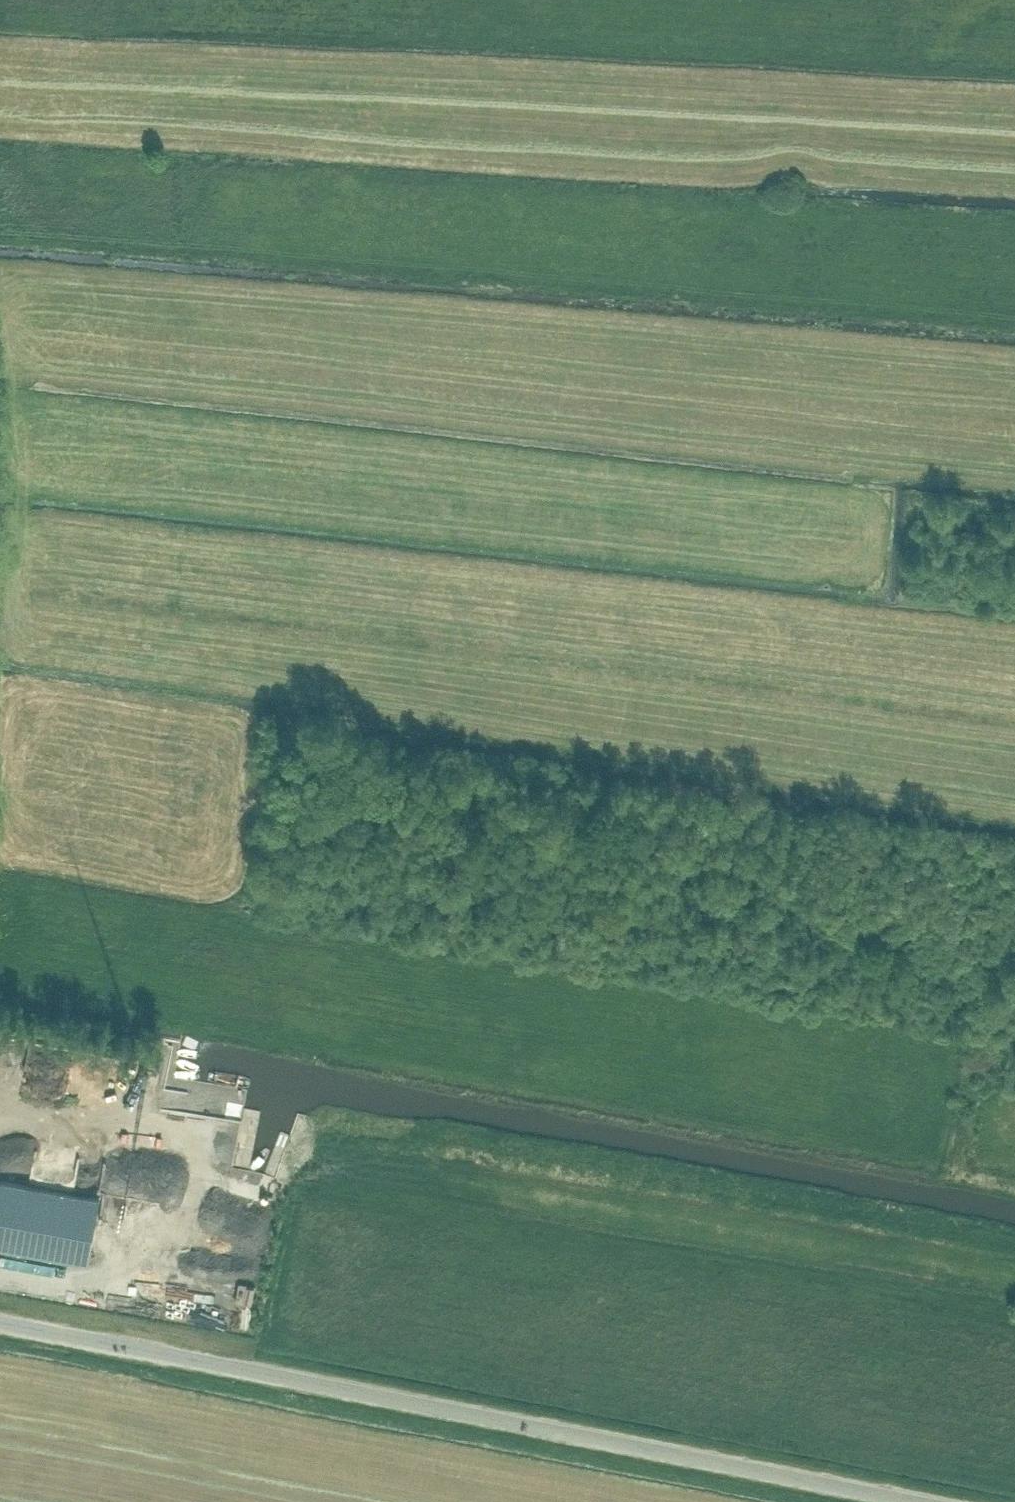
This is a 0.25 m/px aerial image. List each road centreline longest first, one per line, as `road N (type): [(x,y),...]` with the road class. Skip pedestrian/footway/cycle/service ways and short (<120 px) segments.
road 1 (unclassified): [(929,1501),(0,1319)]

